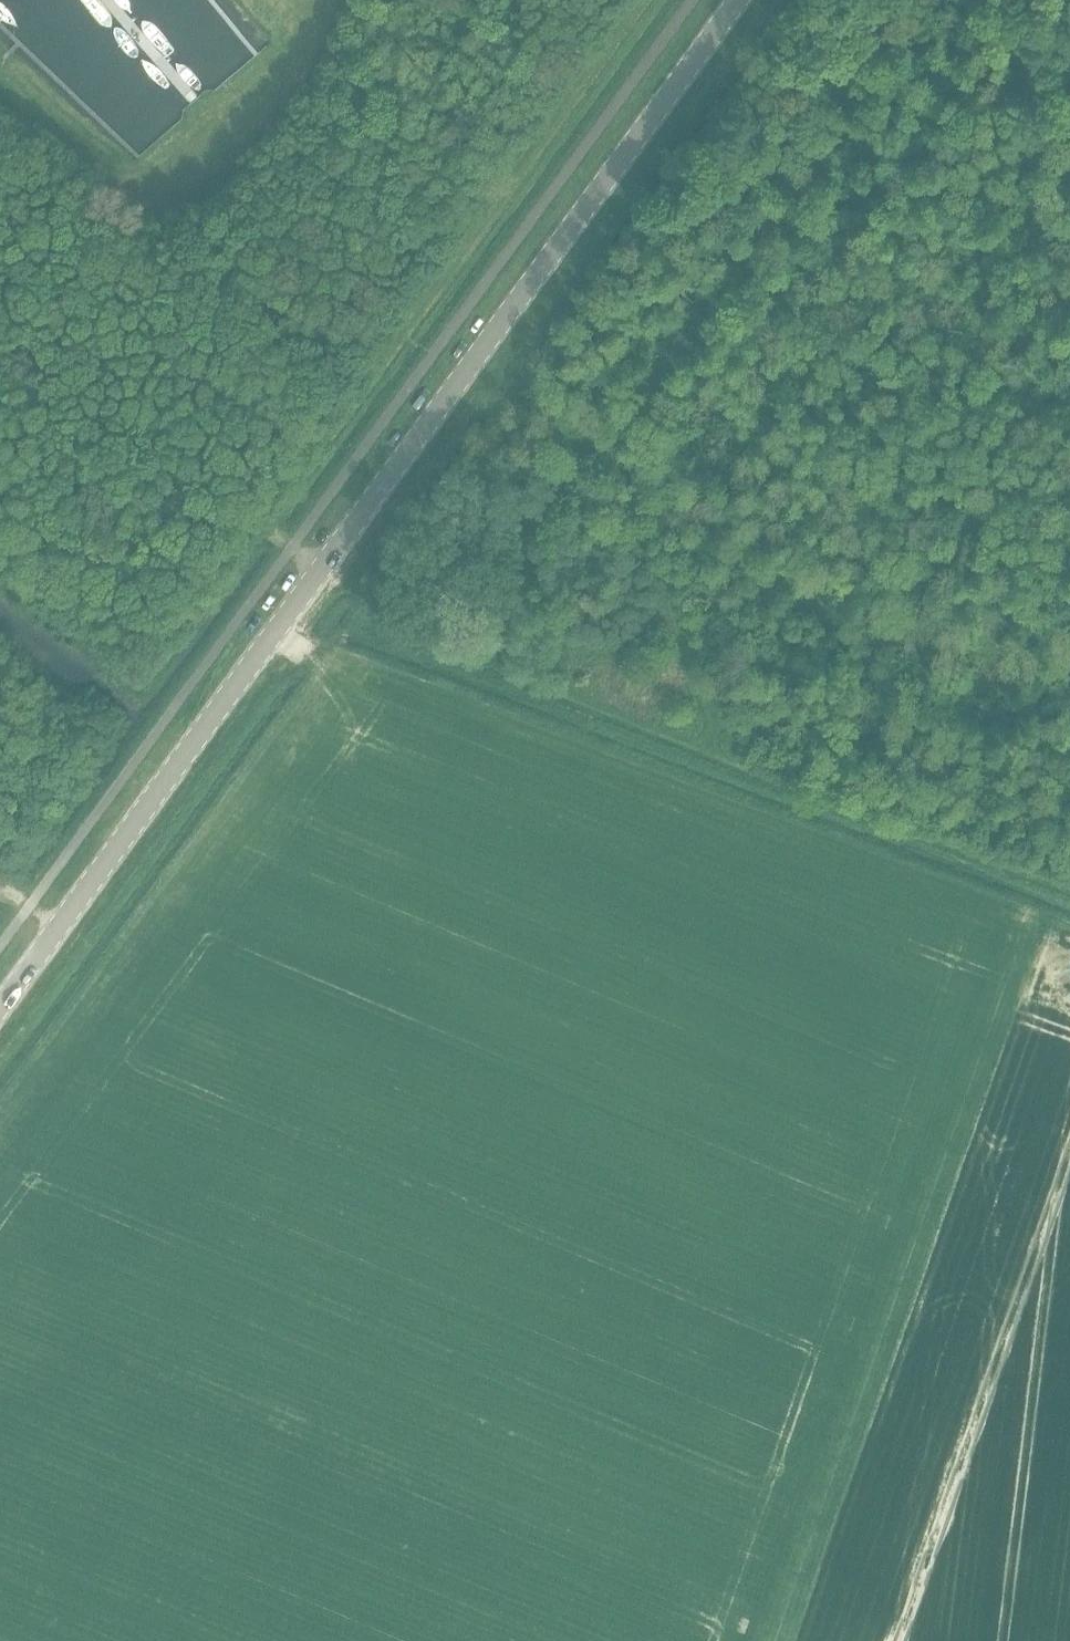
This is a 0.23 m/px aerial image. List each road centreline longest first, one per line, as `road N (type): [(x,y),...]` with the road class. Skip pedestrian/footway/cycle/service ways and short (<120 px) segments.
road 1 (tertiary): [(0,1002),(734,0)]

